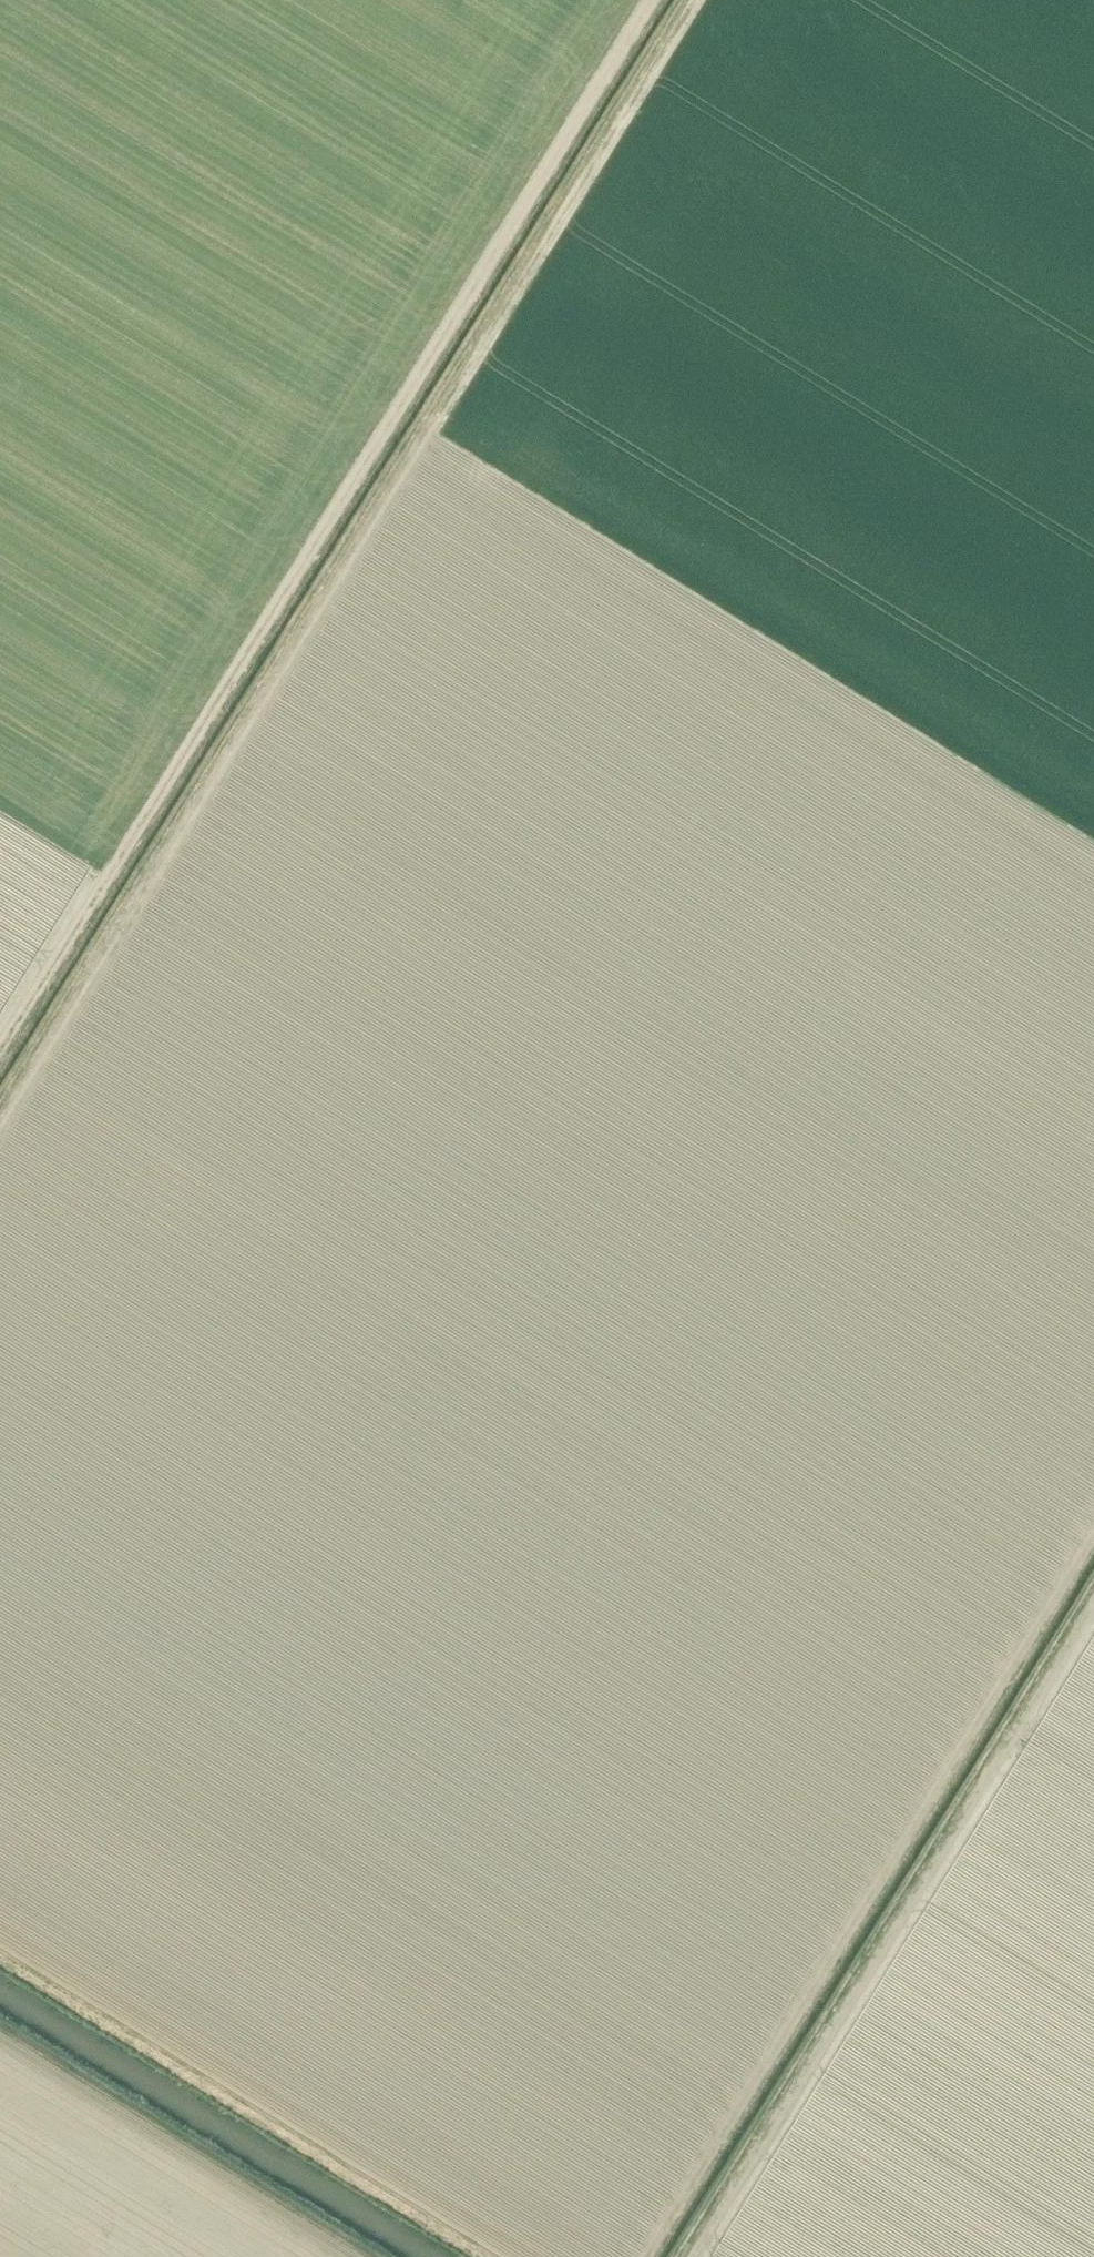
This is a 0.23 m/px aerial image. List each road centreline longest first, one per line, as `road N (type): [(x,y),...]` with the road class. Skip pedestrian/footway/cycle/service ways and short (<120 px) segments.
road 1 (track): [(648,0),(0,1047)]

